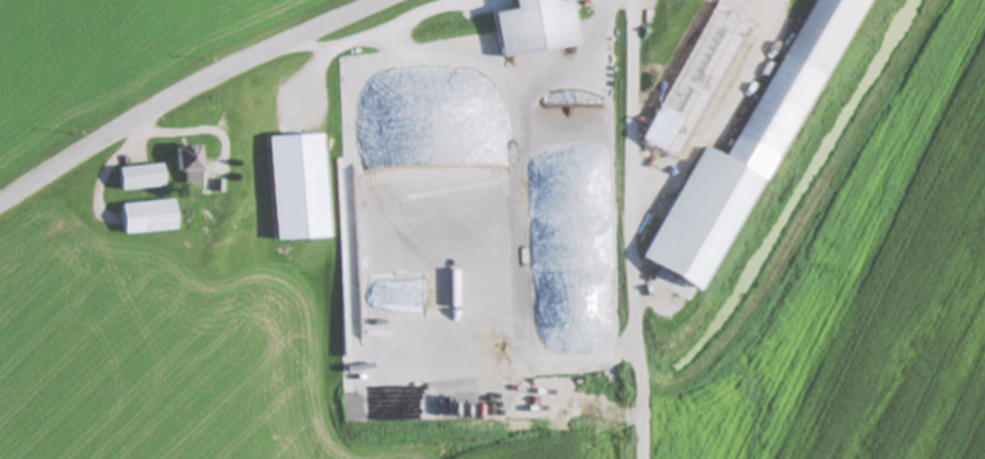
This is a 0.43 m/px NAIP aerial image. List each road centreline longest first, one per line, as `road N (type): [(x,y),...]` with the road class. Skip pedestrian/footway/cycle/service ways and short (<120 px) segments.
road 1 (residential): [(0,215),(217,86),(416,0)]

